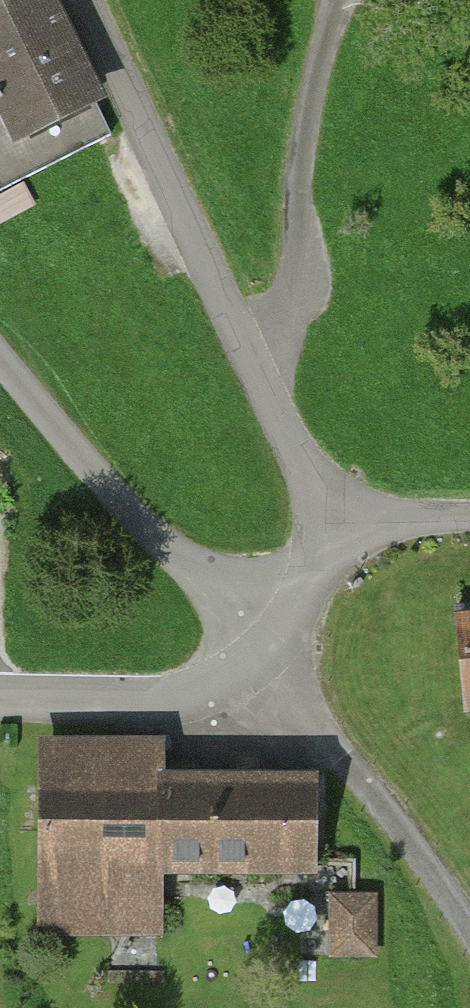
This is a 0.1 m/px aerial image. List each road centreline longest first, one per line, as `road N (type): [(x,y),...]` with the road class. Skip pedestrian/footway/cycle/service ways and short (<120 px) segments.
road 1 (unclassified): [(90,0),(296,452),(343,530)]
road 2 (unclassified): [(269,651),(97,479),(0,359)]
road 3 (track): [(469,928),(269,651)]
road 4 (unclassified): [(269,651),(221,691),(144,701),(0,698)]
road 5 (unclassified): [(343,530),(269,651)]
road 6 (unclassified): [(343,530),(469,518)]

